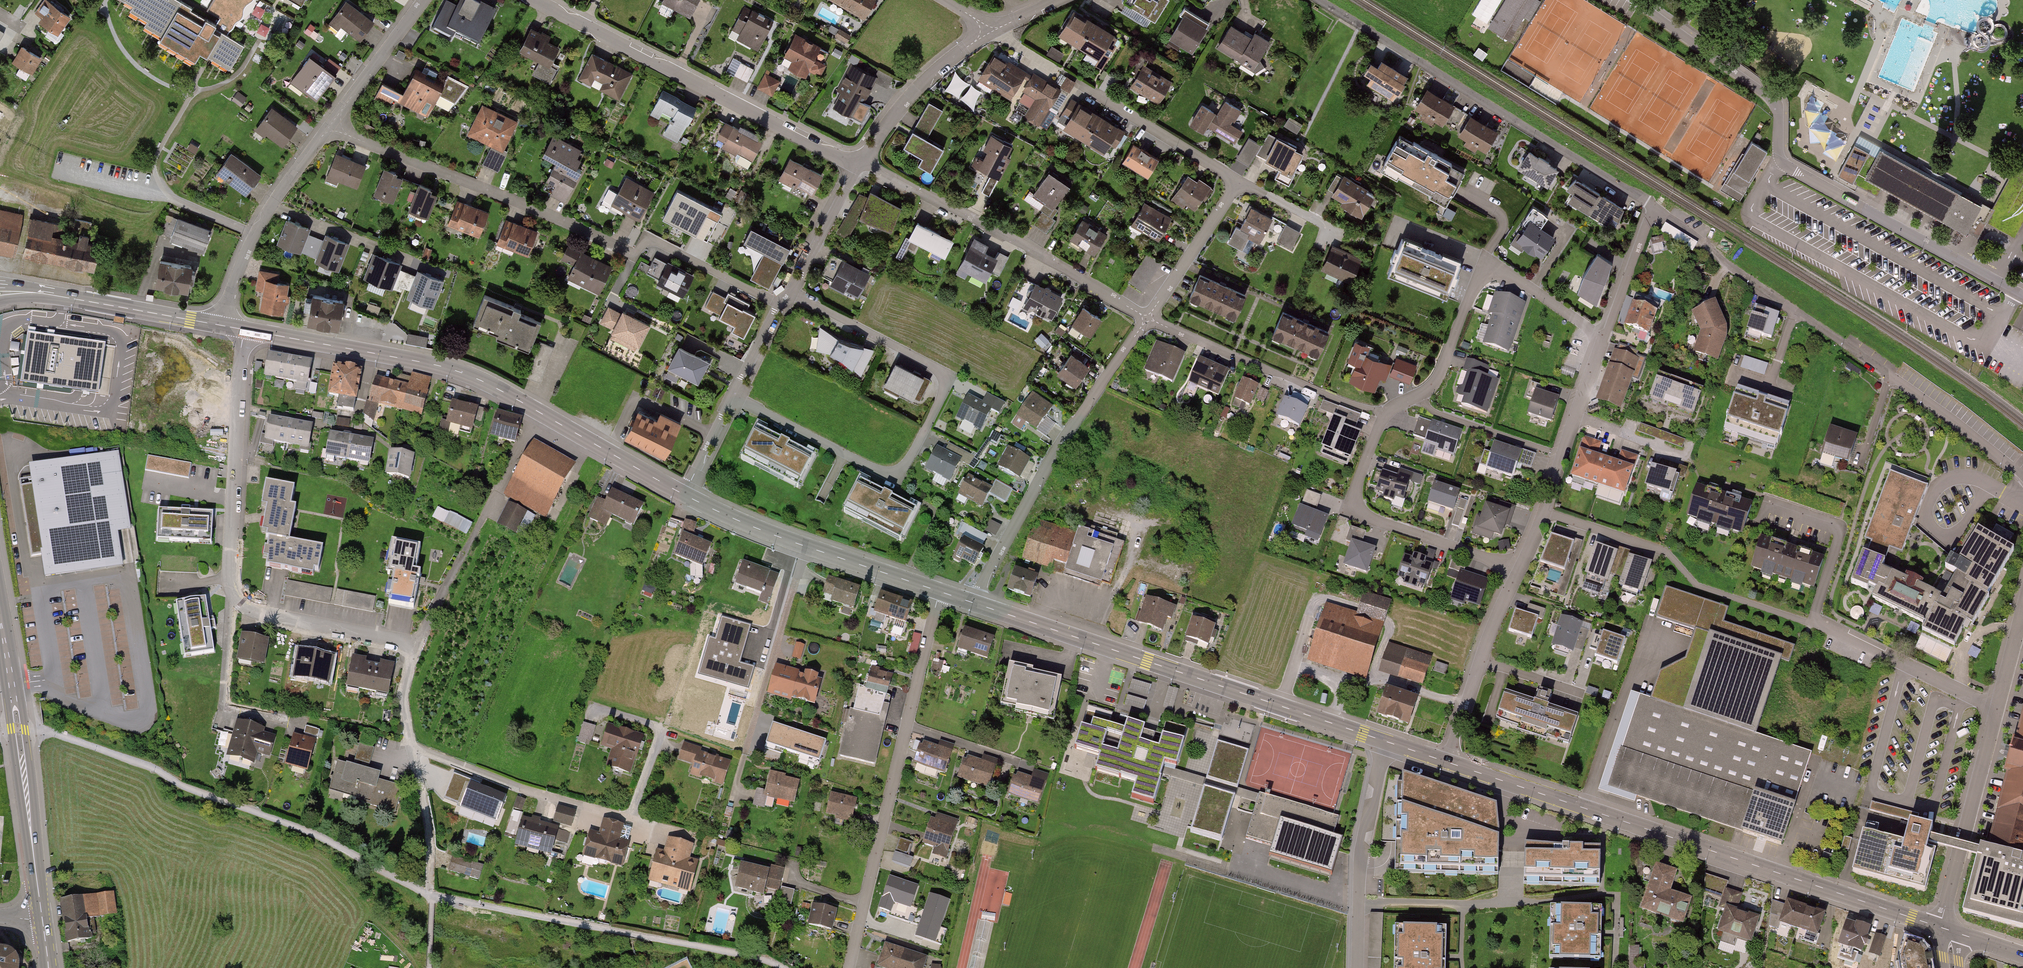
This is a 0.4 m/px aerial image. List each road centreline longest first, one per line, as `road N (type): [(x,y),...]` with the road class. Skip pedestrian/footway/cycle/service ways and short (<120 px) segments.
road 1 (residential): [(1520,570),(1370,519),(1358,509),(1358,482),(1386,414),(1433,385),(1487,273),(1510,277),(1602,338)]
road 2 (tertiary): [(1444,760),(1946,929)]
road 3 (residential): [(1634,0),(1774,102),(1784,164),(2022,295)]
road 4 (residential): [(336,125),(636,254),(647,242),(659,243),(781,306)]
road 5 (residential): [(788,292),(952,378),(898,479),(734,397)]
road 6 (tertiary): [(244,330),(470,374),(684,495)]
road 7 (residential): [(2022,476),(1654,206)]
road 8 (tertiary): [(972,603),(1386,742)]
road 9 (residential): [(1654,206),(1319,0)]
road 10 (residential): [(849,967),(940,591)]
road 11 (residential): [(861,164),(535,0)]
road 12 (residential): [(972,603),(1147,318)]
road 13 (residential): [(1147,318),(1025,245),(861,164)]
road 14 (primary): [(42,917),(0,621)]
road 15 (residential): [(234,597),(247,610),(418,645),(403,691),(413,746)]
road 16 (tertiary): [(684,495),(806,547),(940,591)]
road 17 (residential): [(244,330),(234,597)]
road 18 (residential): [(413,746),(649,827)]
road 19 (residential): [(1520,570),(1602,338)]
road 20 (residential): [(223,326),(261,221),(336,125)]
road 21 (residential): [(1357,967),(1359,856),(1386,742)]
road 22 (residential): [(1998,709),(1946,929)]
road 23 (tertiary): [(0,293),(223,326)]
road 24 (residential): [(1444,760),(1520,570)]
road 25 (residential): [(1998,709),(1814,623)]
road 26 (residential): [(1072,80),(1239,182)]
road 27 (residential): [(861,164),(908,99),(985,29)]
road 28 (residential): [(234,597),(226,704),(281,721)]
road 29 (residential): [(1147,318),(1239,182)]
road 30 (residential): [(336,125),(423,0)]
road 31 (residential): [(413,746),(432,896)]
road 32 (residential): [(788,292),(861,164)]
road 33 (residential): [(1278,375),(1147,318)]
road 34 (residential): [(1602,338),(1654,206)]

